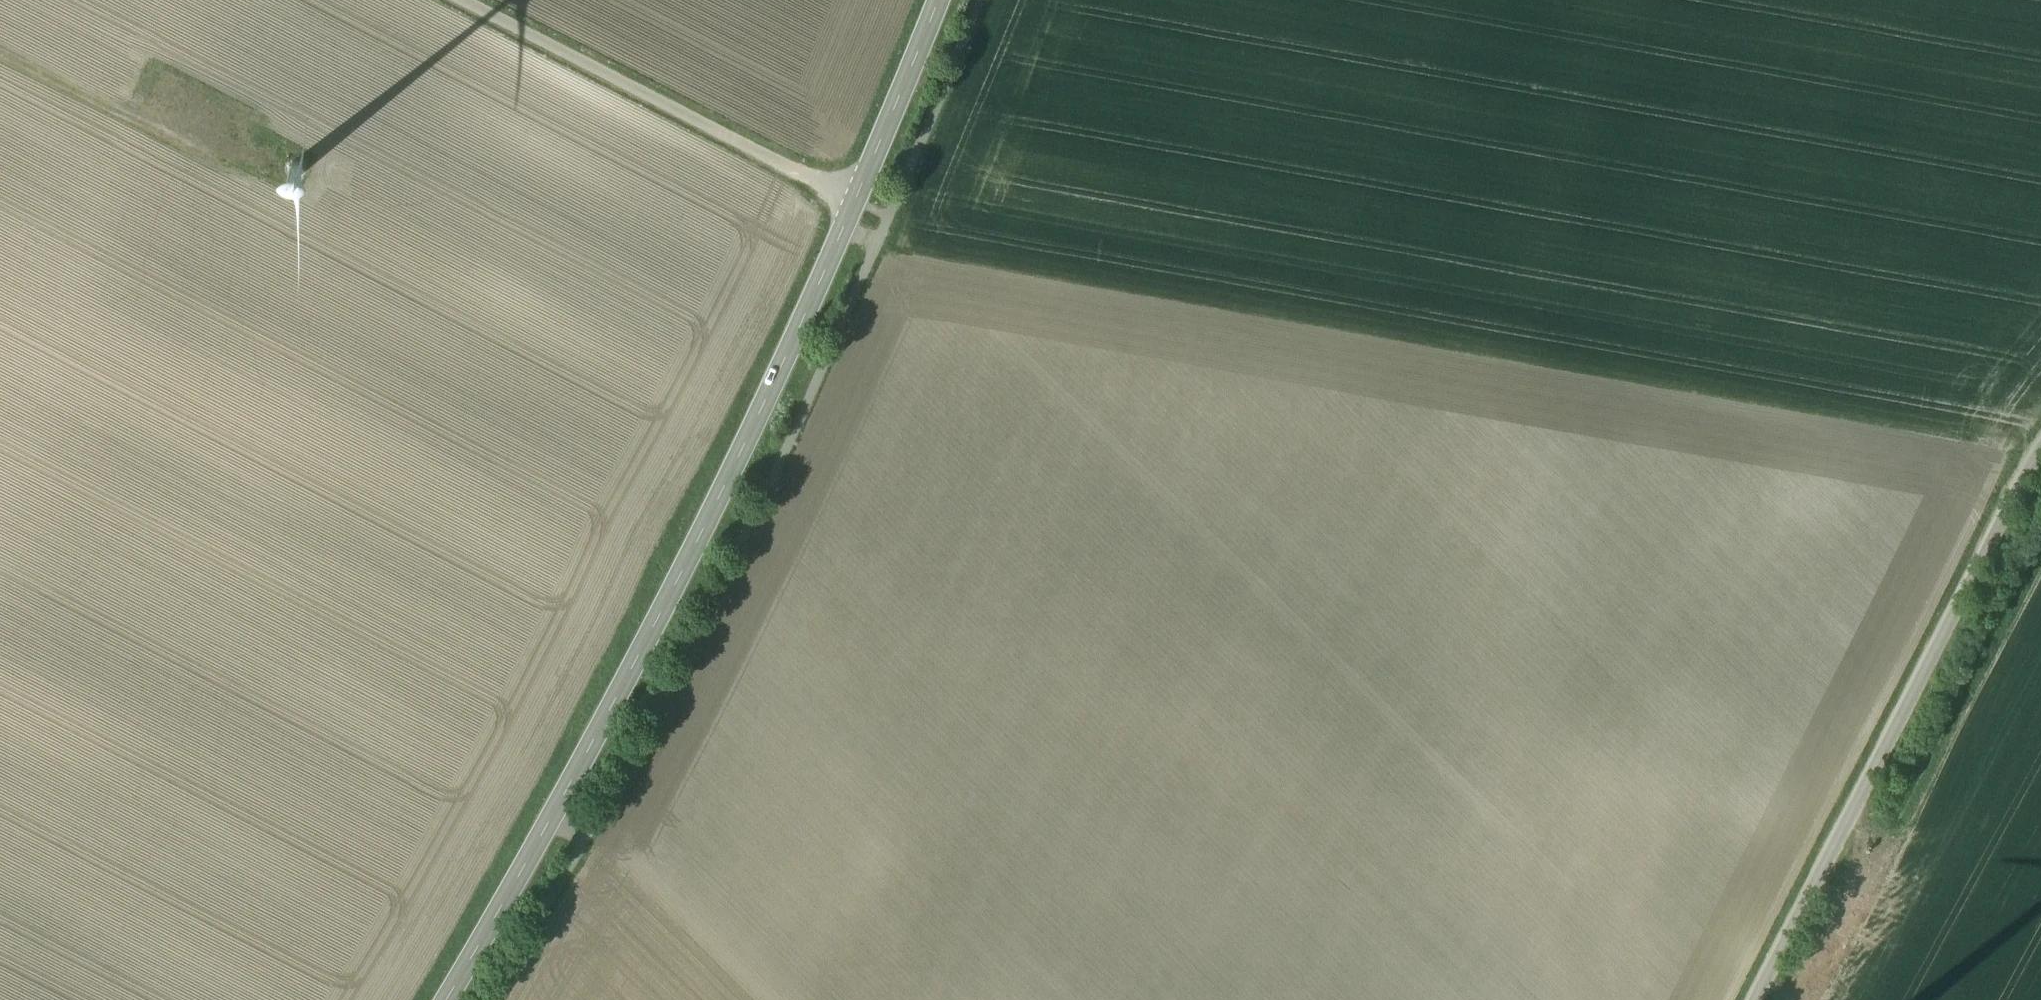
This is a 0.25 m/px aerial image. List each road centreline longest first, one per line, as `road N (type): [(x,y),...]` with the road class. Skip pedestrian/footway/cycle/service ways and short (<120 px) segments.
road 1 (tertiary): [(854,204),(702,535),(445,999)]
road 2 (unclassified): [(2040,451),(1756,999)]
road 3 (unclassified): [(854,204),(472,0)]
road 4 (track): [(0,32),(232,162),(268,156)]
road 5 (tertiary): [(936,0),(854,204)]

